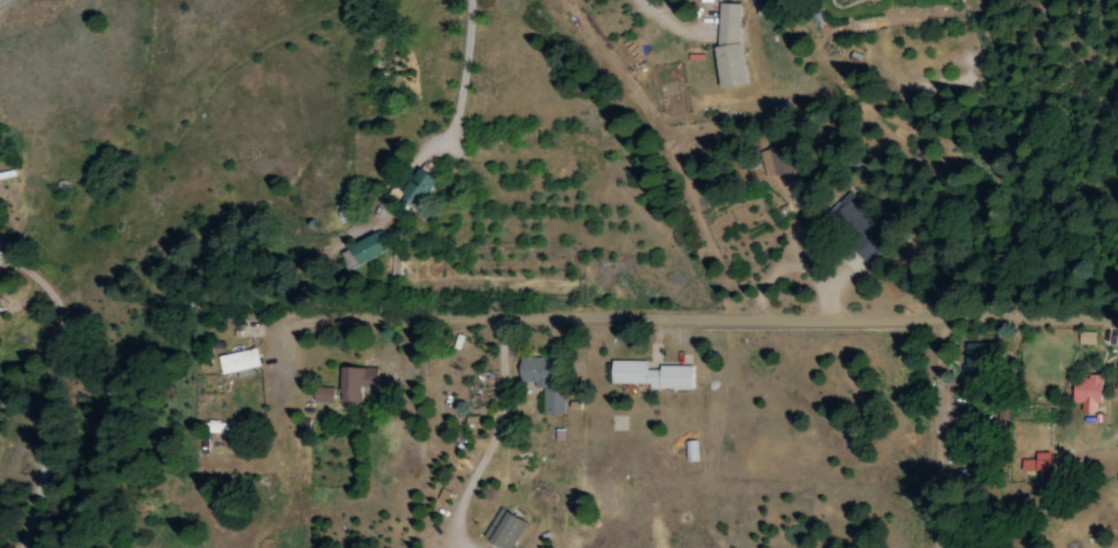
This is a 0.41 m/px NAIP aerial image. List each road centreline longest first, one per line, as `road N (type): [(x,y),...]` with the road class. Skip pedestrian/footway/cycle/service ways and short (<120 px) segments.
road 1 (residential): [(1117,314),(384,313)]

